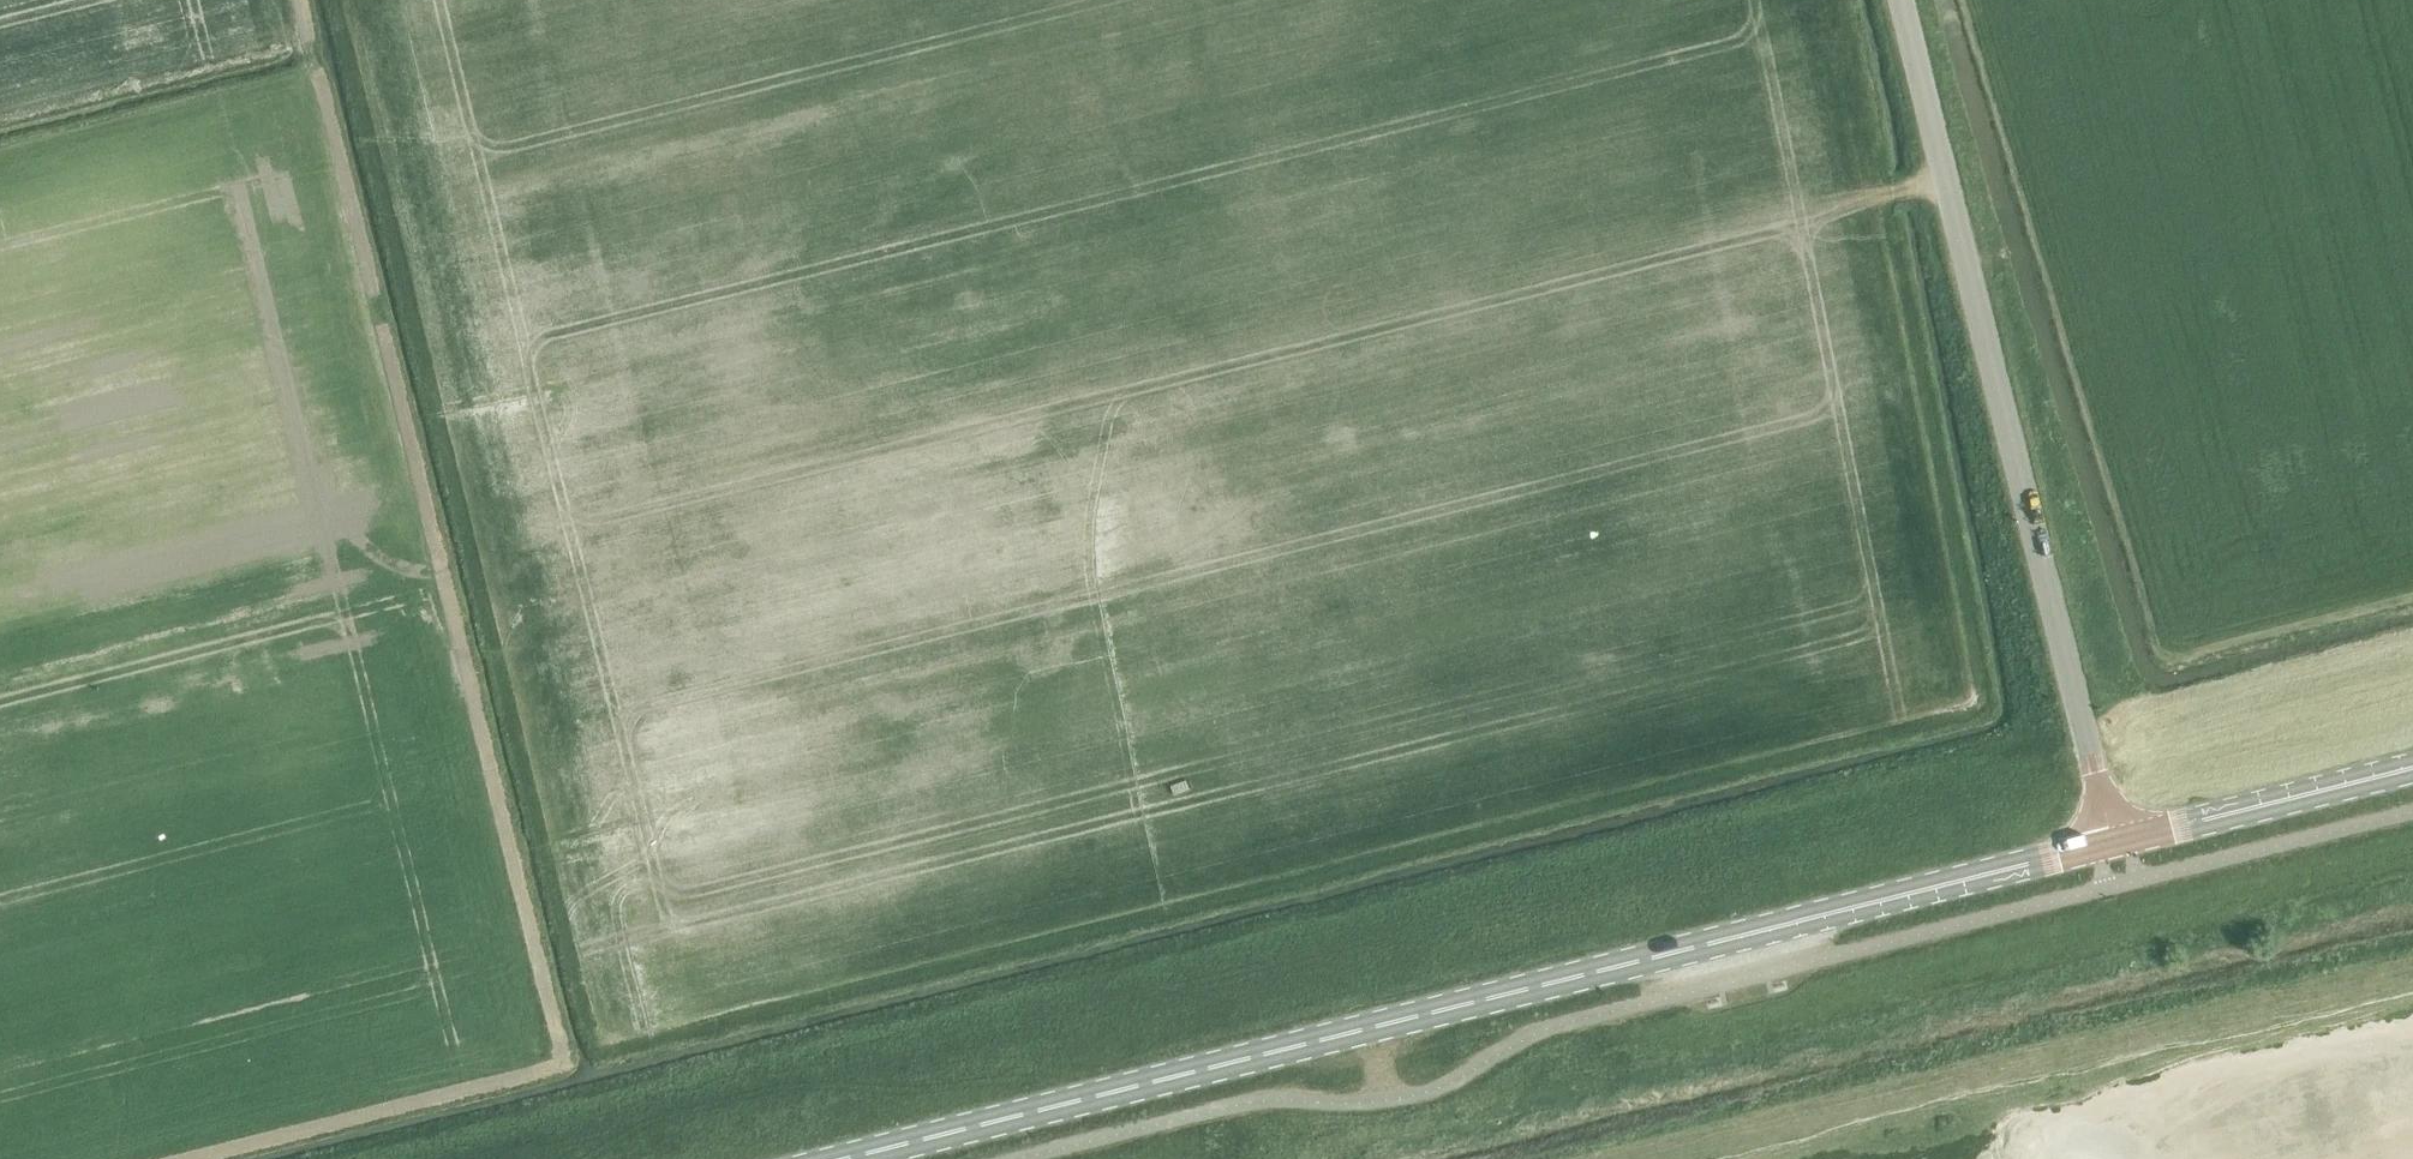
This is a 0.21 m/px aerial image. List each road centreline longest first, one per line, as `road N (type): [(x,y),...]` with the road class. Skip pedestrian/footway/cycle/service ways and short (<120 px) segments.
road 1 (secondary): [(839,1158),(2112,843)]
road 2 (unclassified): [(2112,843),(1900,0)]
road 3 (secondary): [(2112,843),(2412,768)]

